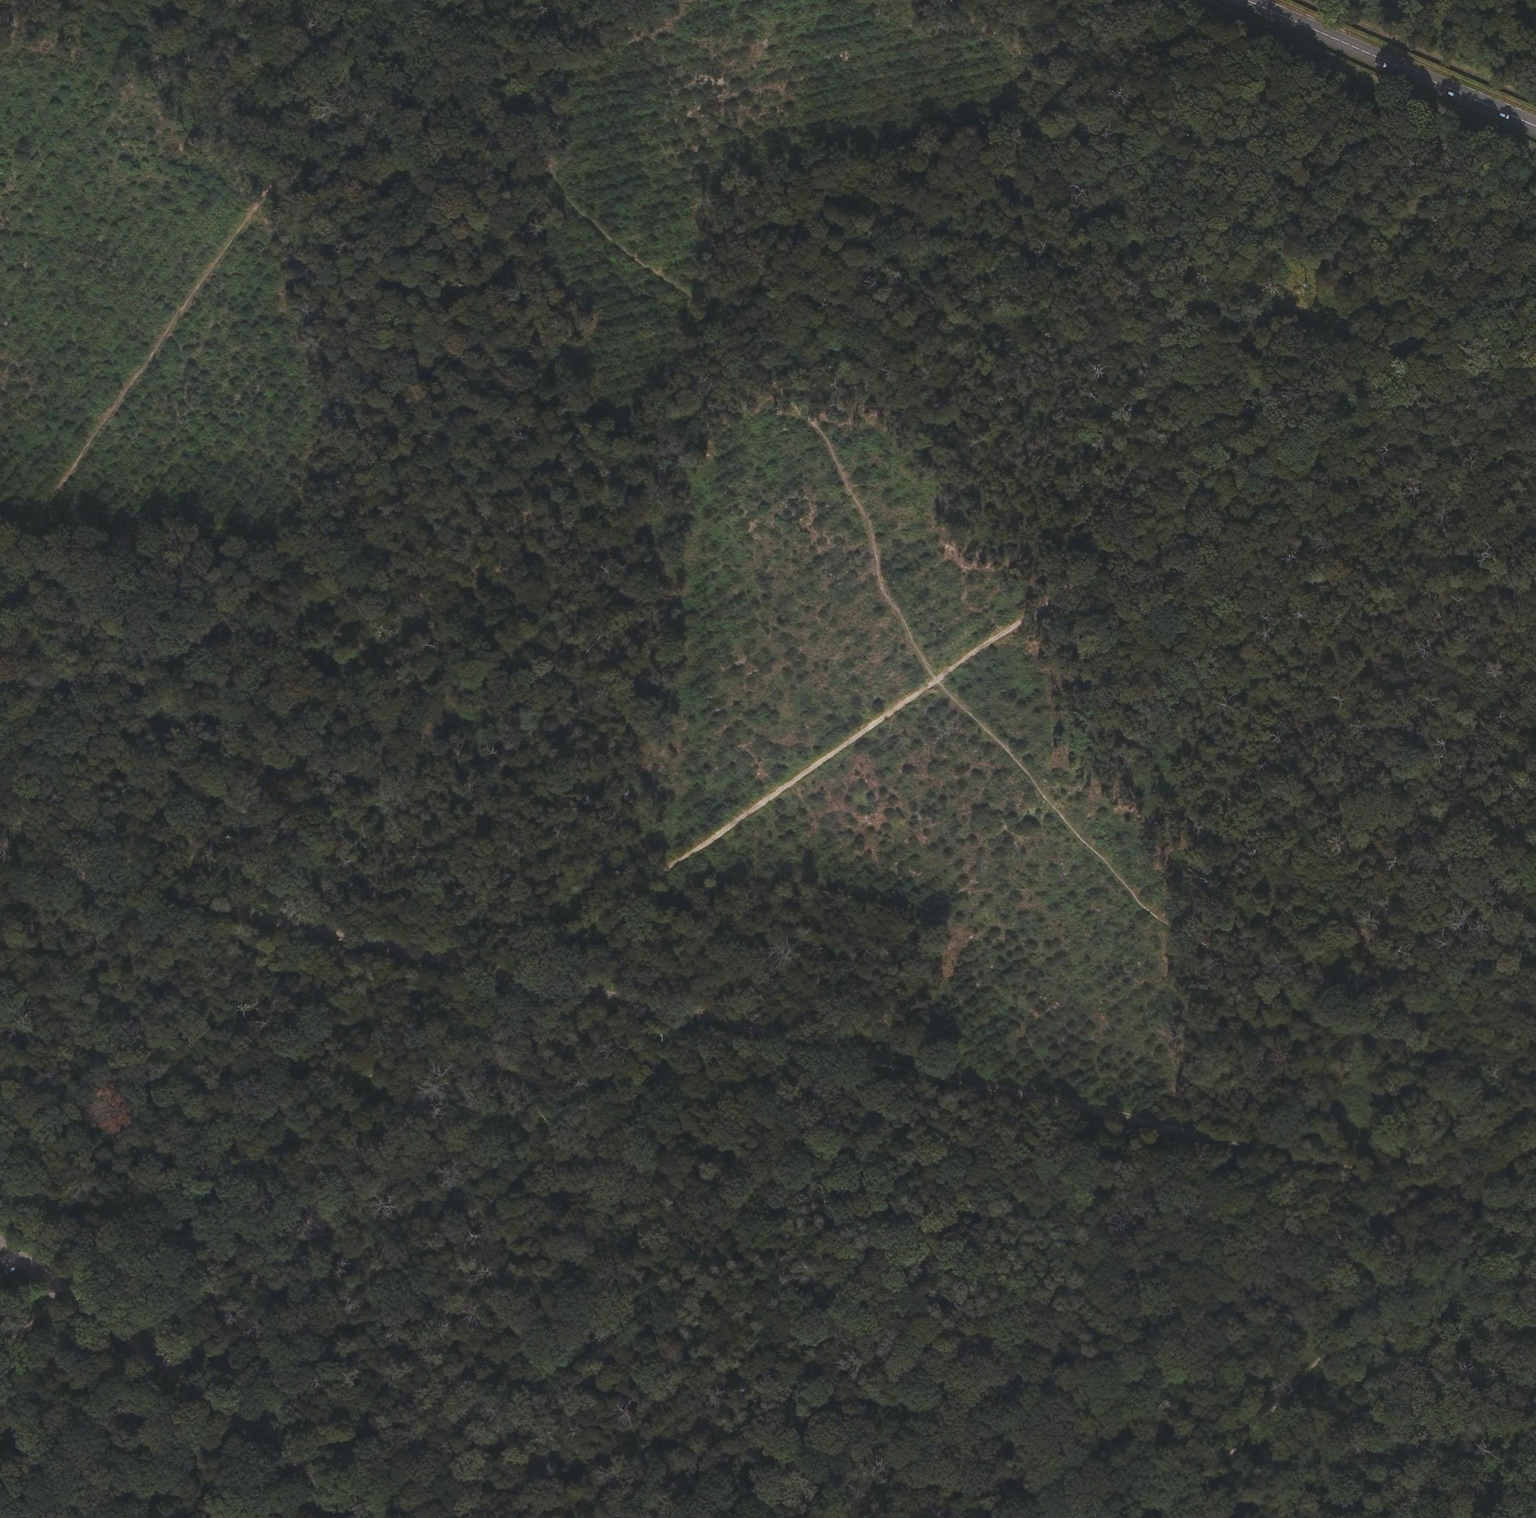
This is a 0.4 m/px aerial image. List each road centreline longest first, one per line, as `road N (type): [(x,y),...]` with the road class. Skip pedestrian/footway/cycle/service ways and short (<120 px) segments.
road 1 (track): [(356,1517),(65,1297),(1535,261)]
road 2 (track): [(0,860),(1535,1216)]
road 3 (track): [(400,0),(0,572)]
road 4 (track): [(1181,1517),(1535,1138)]
road 5 (secondary): [(1244,0),(1535,127)]

